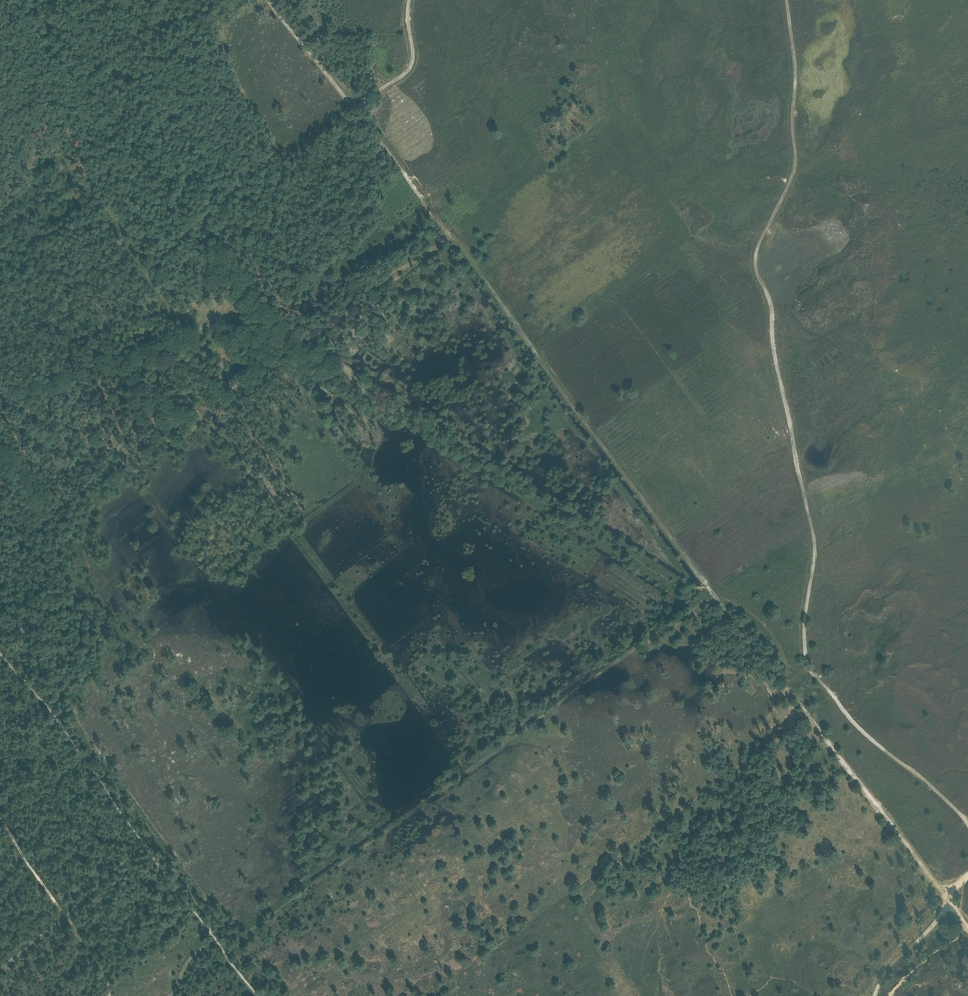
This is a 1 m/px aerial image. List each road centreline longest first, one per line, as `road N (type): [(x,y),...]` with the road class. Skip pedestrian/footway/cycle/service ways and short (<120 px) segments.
road 1 (track): [(787,0),(797,169),(757,267),(771,304),(816,545),(807,665),(862,732),(967,827)]
road 2 (track): [(0,650),(256,995)]
road 3 (track): [(410,0),(410,68),(355,110)]
road 4 (track): [(874,995),(880,978),(949,899)]

